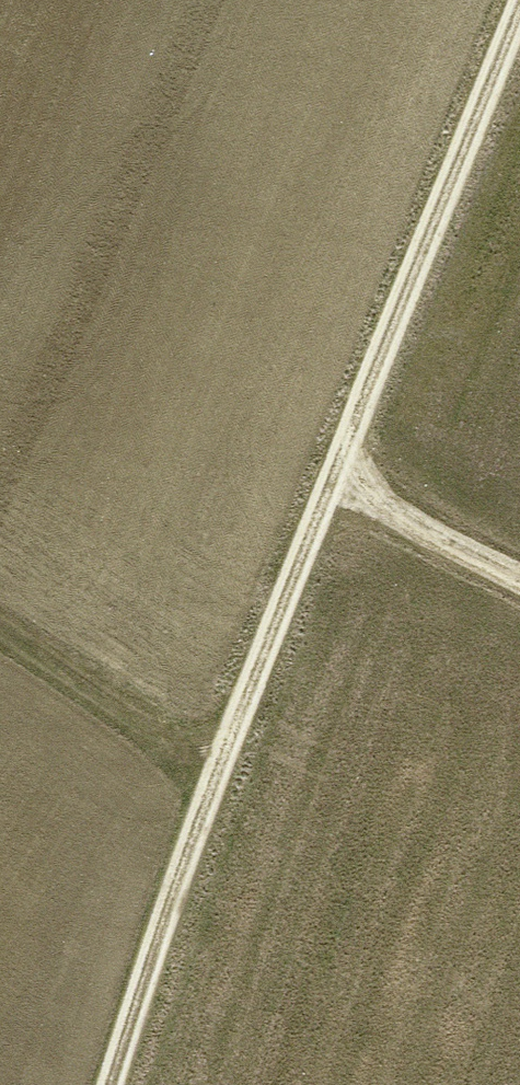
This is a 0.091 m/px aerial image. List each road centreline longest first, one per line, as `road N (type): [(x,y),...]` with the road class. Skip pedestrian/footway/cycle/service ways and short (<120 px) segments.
road 1 (track): [(519,13),(221,768),(109,1084)]
road 2 (track): [(0,619),(221,768)]
road 3 (track): [(519,581),(436,539),(379,494),(349,446)]

